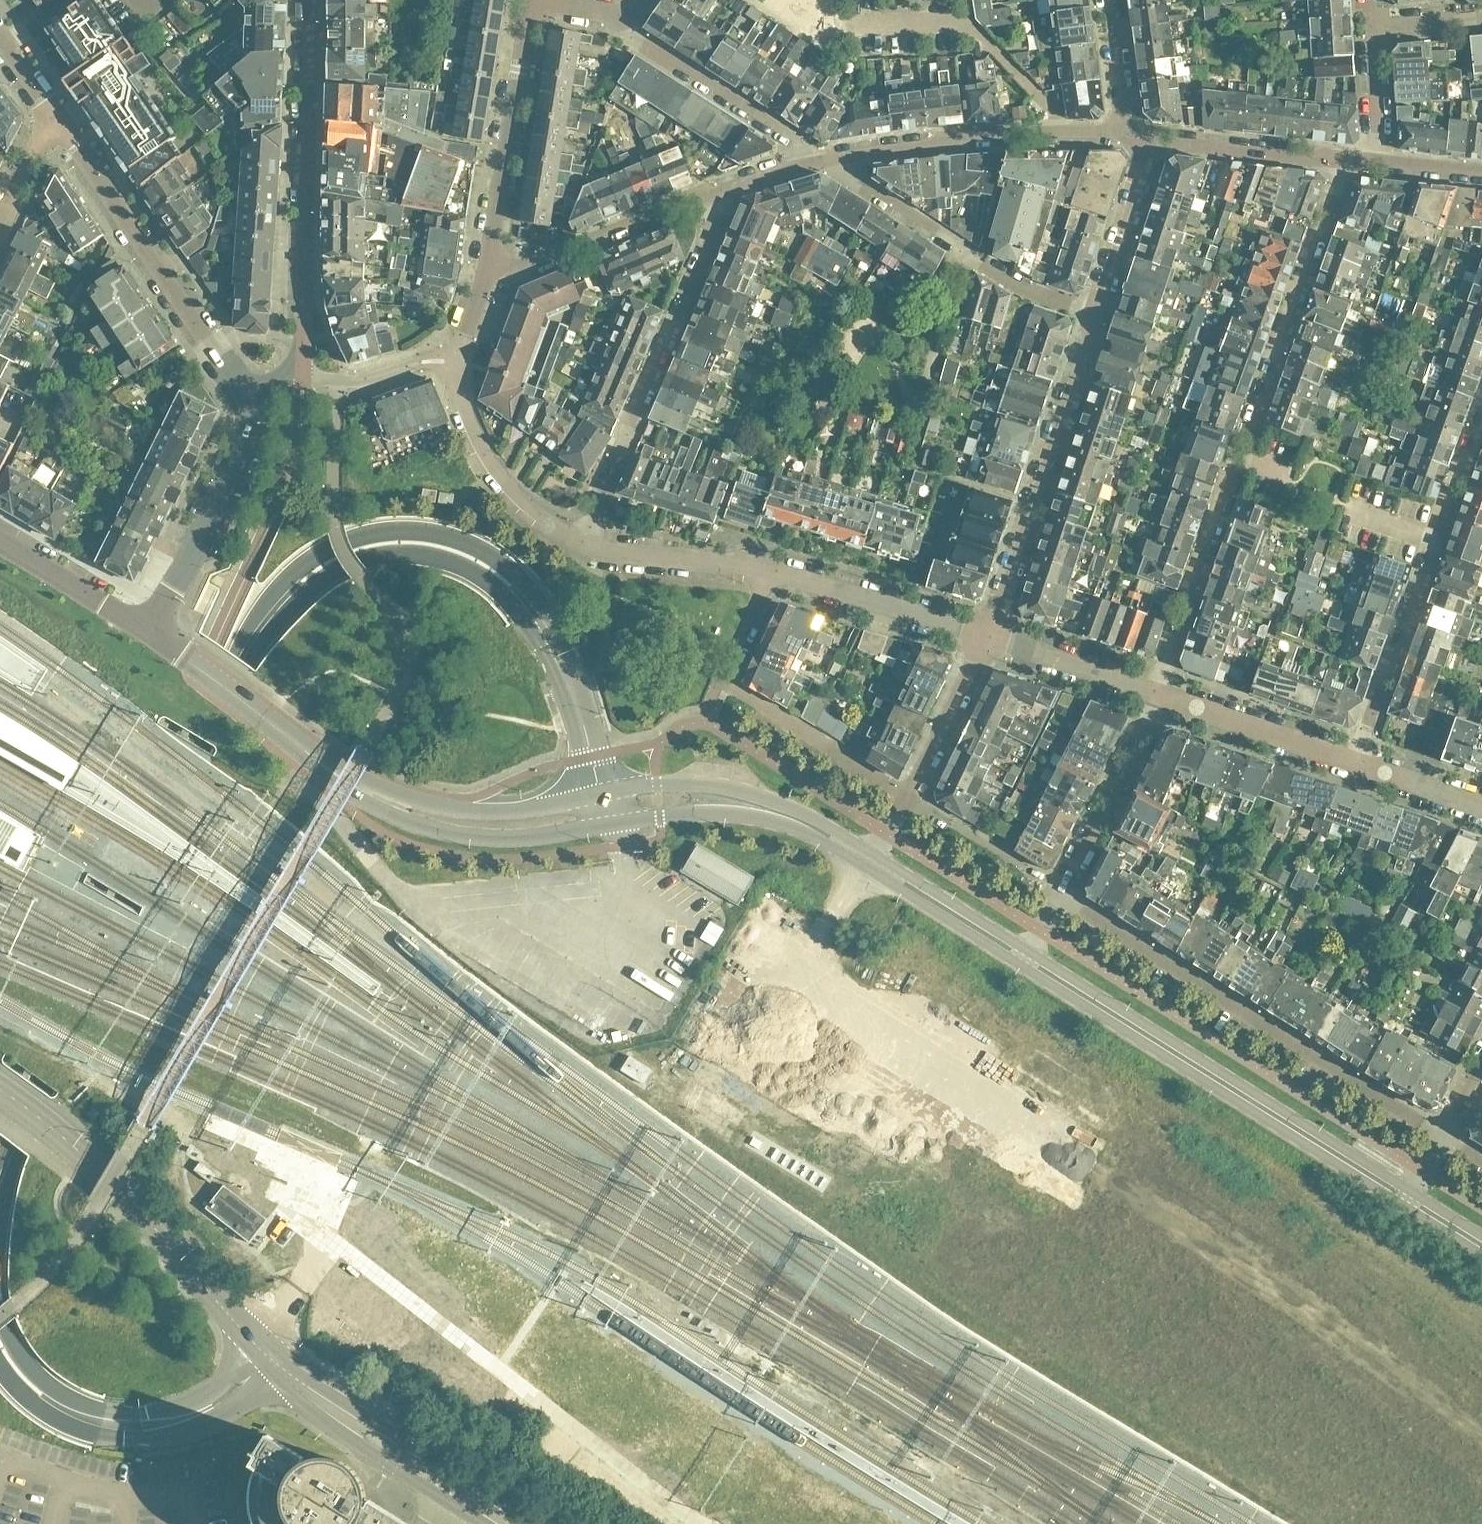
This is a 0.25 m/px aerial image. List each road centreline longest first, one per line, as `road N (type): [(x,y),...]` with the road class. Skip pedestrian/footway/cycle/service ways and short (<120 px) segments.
road 1 (tertiary): [(609,808),(564,665),(522,593),(454,550),(413,541),(324,563),(282,600),(241,657),(0,1181)]
road 2 (residential): [(1158,694),(1347,162)]
road 3 (tertiary): [(609,808),(478,824),(379,797),(147,632)]
road 4 (residential): [(1061,894),(1442,1135)]
road 5 (tertiary): [(1405,1196),(1025,957)]
road 6 (residential): [(311,0),(303,376),(241,388)]
road 7 (residential): [(584,543),(723,217),(714,193)]
road 8 (residential): [(1355,762),(1481,409)]
road 9 (tertiary): [(259,1348),(88,1157),(0,1088)]
road 10 (residential): [(987,634),(1097,319)]
road 11 (tertiary): [(259,1348),(187,1404),(137,1414),(99,1410),(57,1389),(25,1360),(0,1303)]
road 12 (residential): [(584,543),(520,498),(468,418),(456,361),(488,269)]
road 13 (tertiary): [(0,1369),(60,1422),(138,1440),(204,1426),(279,1369)]
road 14 (residential): [(241,388),(62,125)]
road 15 (residential): [(1097,319),(1028,291),(828,160)]
road 16 (residential): [(1127,130),(959,136),(828,160)]
road 17 (tertiary): [(520,1523),(279,1369)]
road 18 (residential): [(488,269),(532,0)]
road 19 (tertiary): [(868,860),(796,819),(738,802),(609,808)]
road 20 (residential): [(147,632),(245,444),(250,419),(241,388)]
road 21 (residential): [(828,160),(636,39),(620,18)]
road 22 (residential): [(714,193),(524,266),(488,269)]
road 23 (residential): [(987,634),(770,570)]
road 24 (residential): [(1158,694),(1061,894)]
road 25 (residential): [(721,678),(907,795)]
road 26 (residential): [(1355,762),(1158,694)]
road 27 (residential): [(1347,162),(1149,141)]
road 28 (residential): [(770,570),(584,543)]
road 29 (residential): [(1097,319),(1149,141)]
road 30 (tertiary): [(1025,957),(868,860)]
road 31 (residential): [(1158,694),(987,634)]
road 32 (residential): [(907,795),(987,634)]
road 33 (tertiary): [(147,632),(0,542)]
road 34 (residential): [(1481,808),(1355,762)]
road 35 (residential): [(1127,130),(1108,0)]
road 36 (residential): [(1375,28),(1379,159)]

